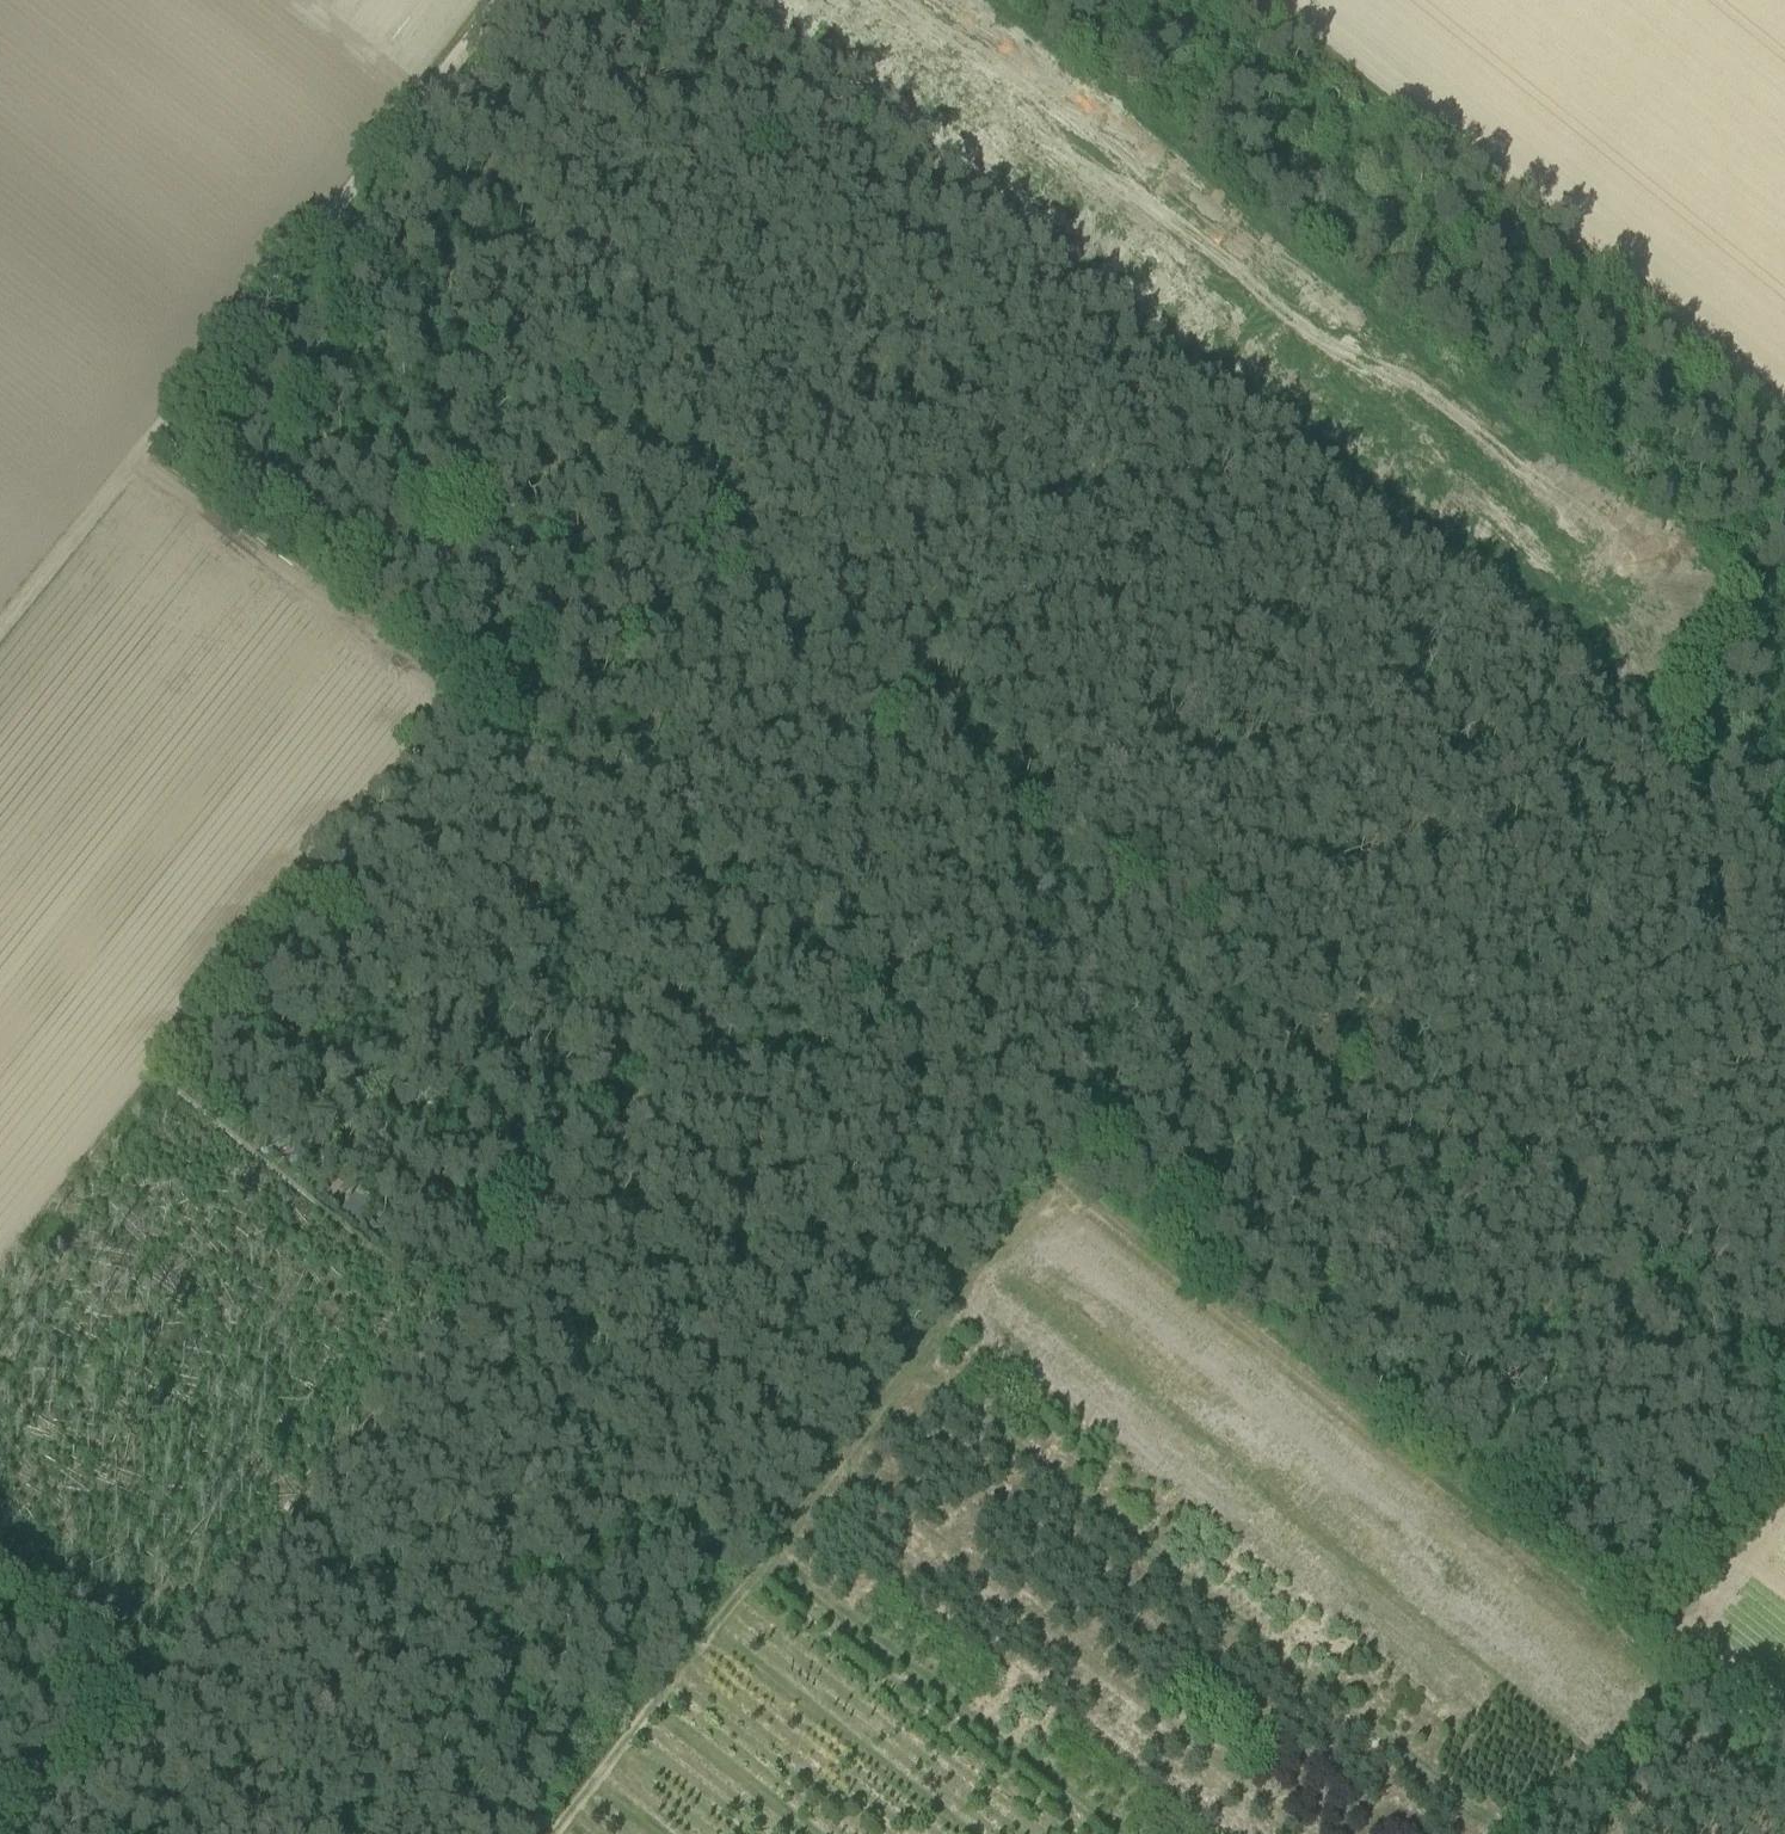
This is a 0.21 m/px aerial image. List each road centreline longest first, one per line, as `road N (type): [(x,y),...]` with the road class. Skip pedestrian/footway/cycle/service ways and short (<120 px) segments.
road 1 (track): [(508,0),(0,647)]
road 2 (track): [(1051,1188),(544,1833)]

